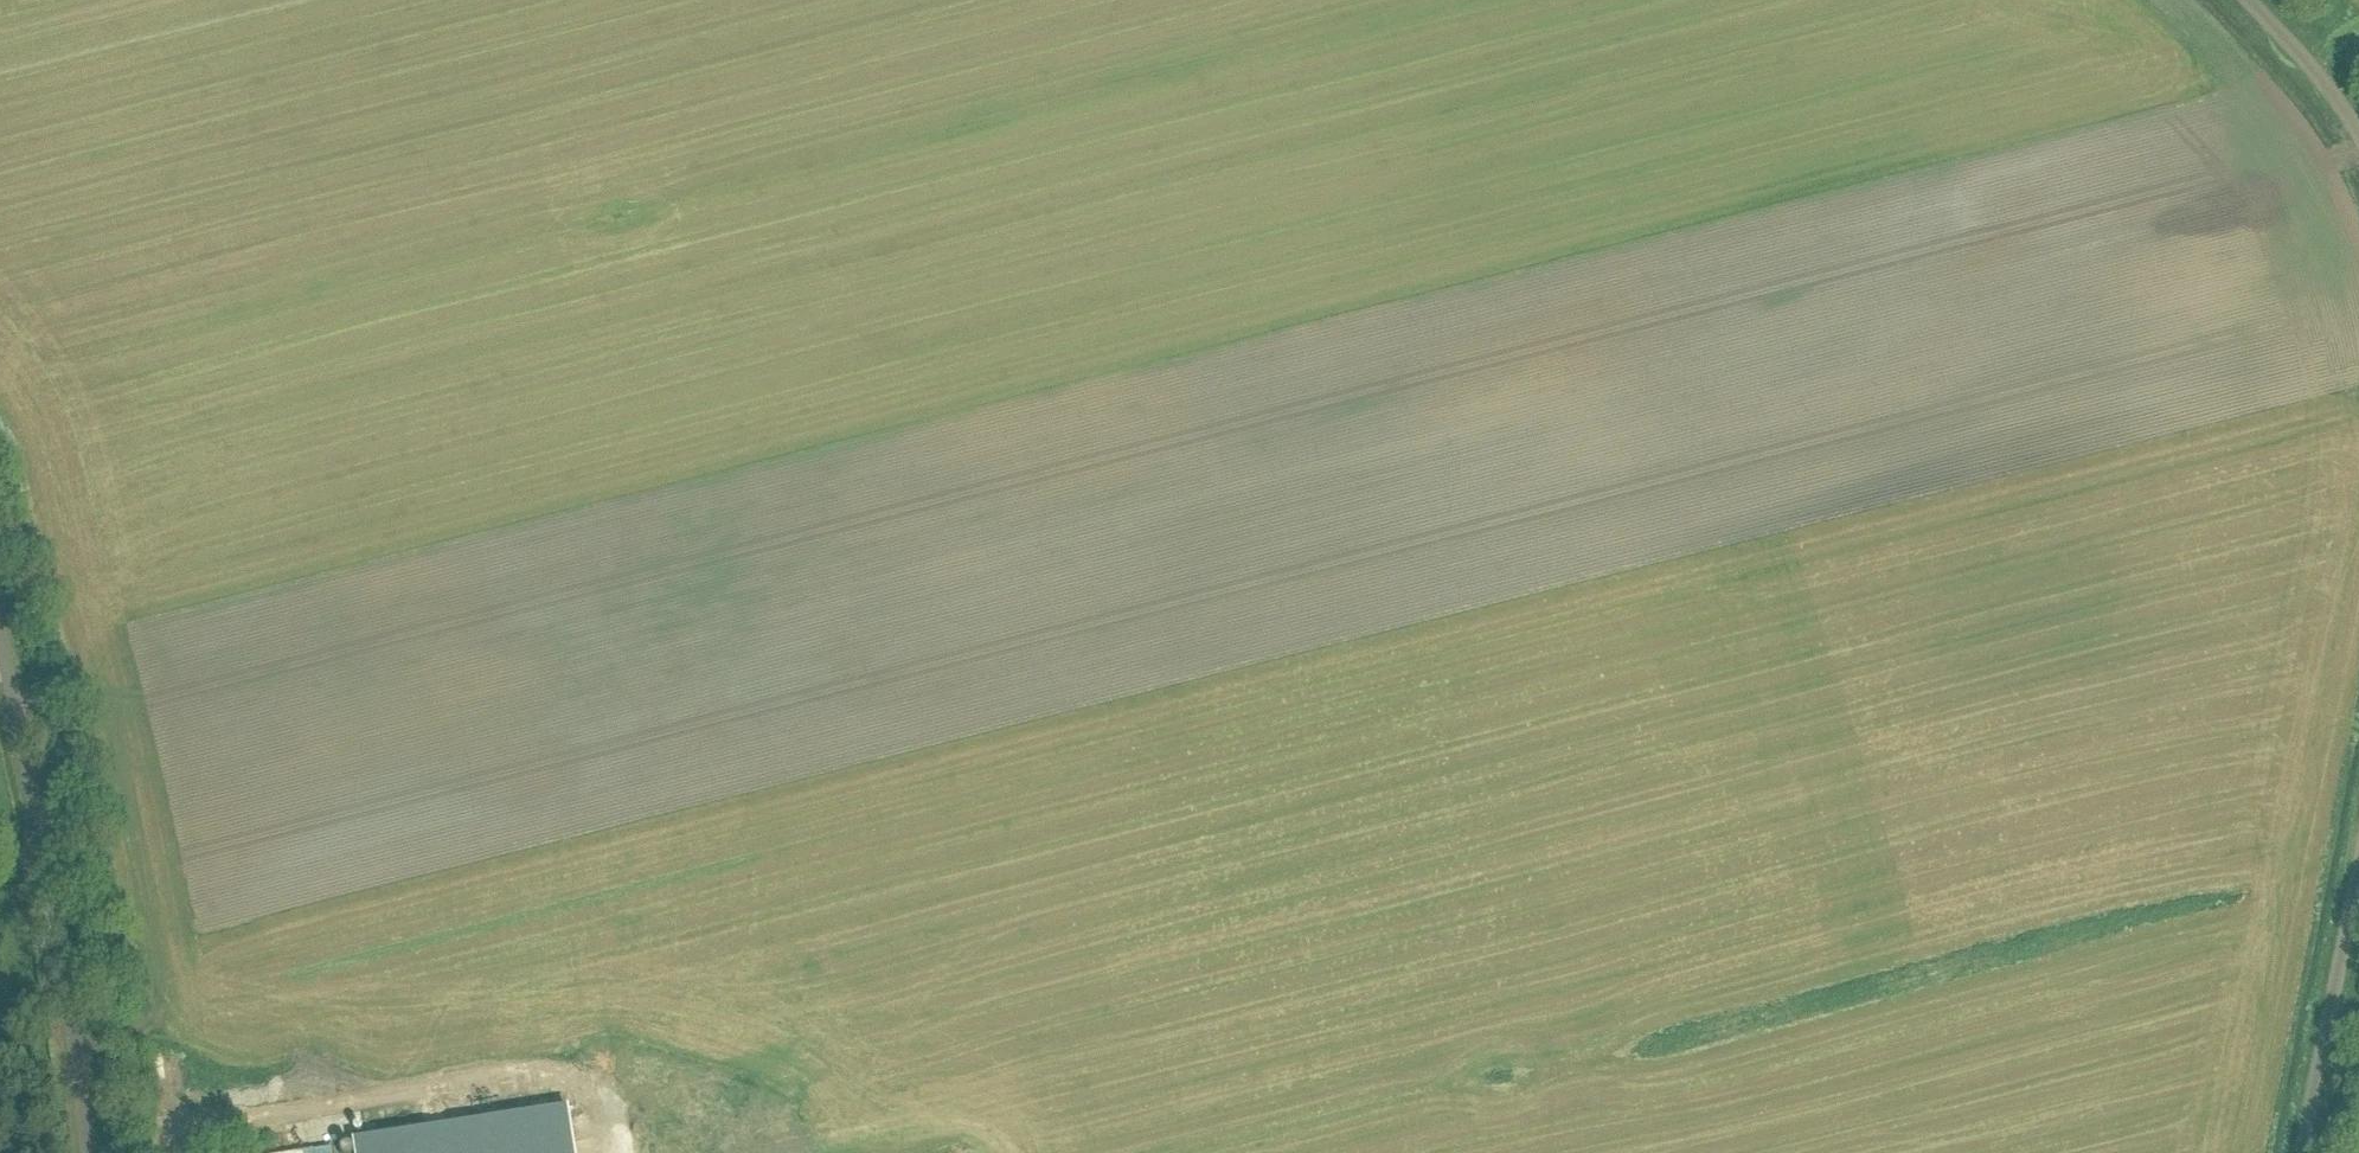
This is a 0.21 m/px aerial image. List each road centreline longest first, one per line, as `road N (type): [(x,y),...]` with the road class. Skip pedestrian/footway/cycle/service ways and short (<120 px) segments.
road 1 (unclassified): [(92,1152),(51,886),(0,643)]
road 2 (unclassified): [(2300,1152),(2358,858)]
road 3 (unclassified): [(2358,138),(2334,98),(2241,0)]

